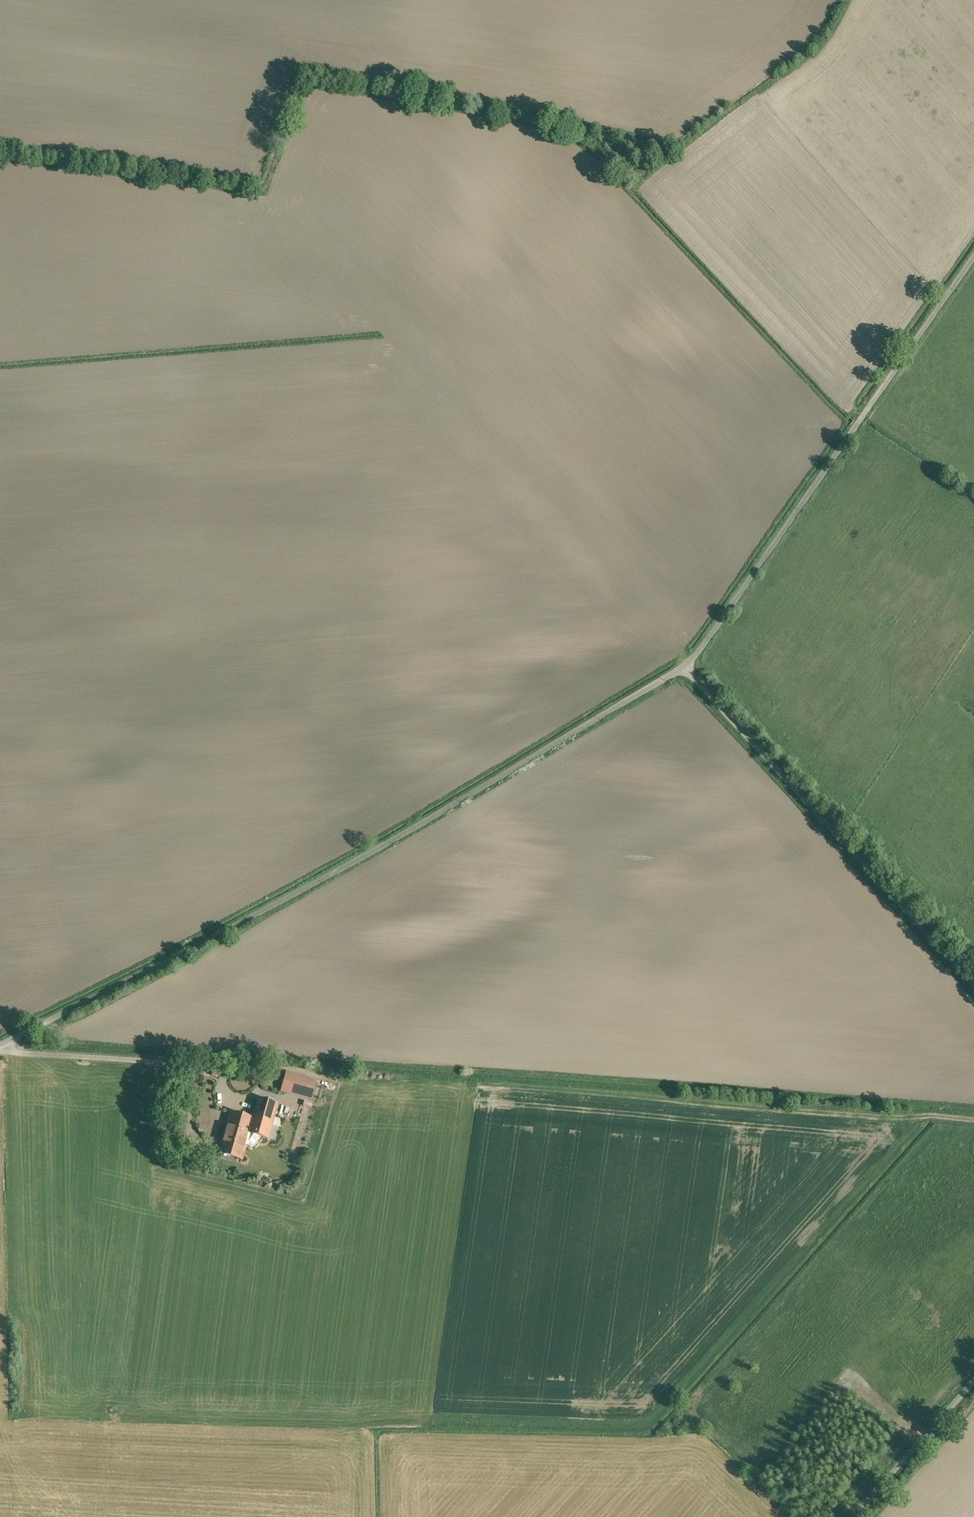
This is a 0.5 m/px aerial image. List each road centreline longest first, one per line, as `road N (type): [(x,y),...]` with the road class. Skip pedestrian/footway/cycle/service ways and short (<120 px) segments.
road 1 (unclassified): [(0,1047),(362,859),(685,669)]
road 2 (unclassified): [(685,669),(973,258)]
road 3 (unclassified): [(973,986),(685,669)]
road 4 (unclassified): [(973,1381),(856,1516)]

